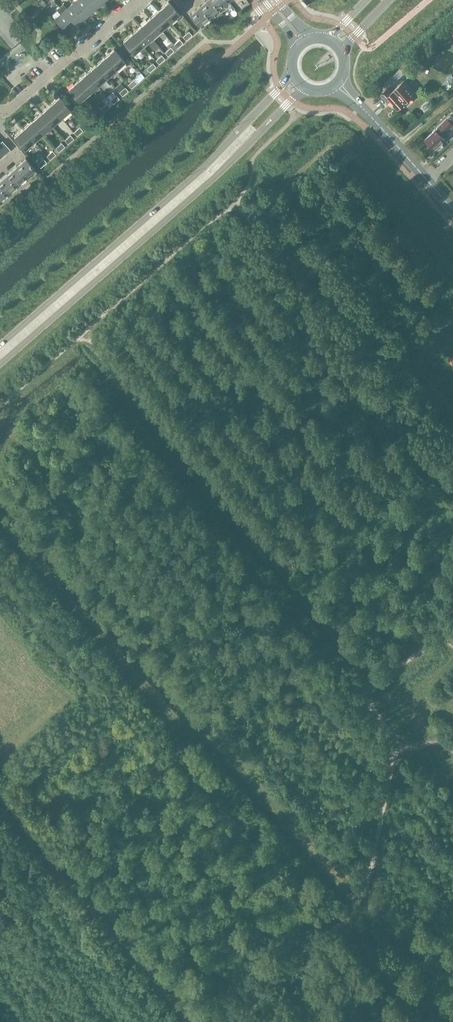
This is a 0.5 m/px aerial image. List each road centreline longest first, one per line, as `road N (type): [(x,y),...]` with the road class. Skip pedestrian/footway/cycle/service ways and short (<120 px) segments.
road 1 (secondary): [(0,365),(303,90)]
road 2 (secondary): [(292,77),(206,166),(0,346)]
road 3 (residential): [(0,111),(137,0)]

